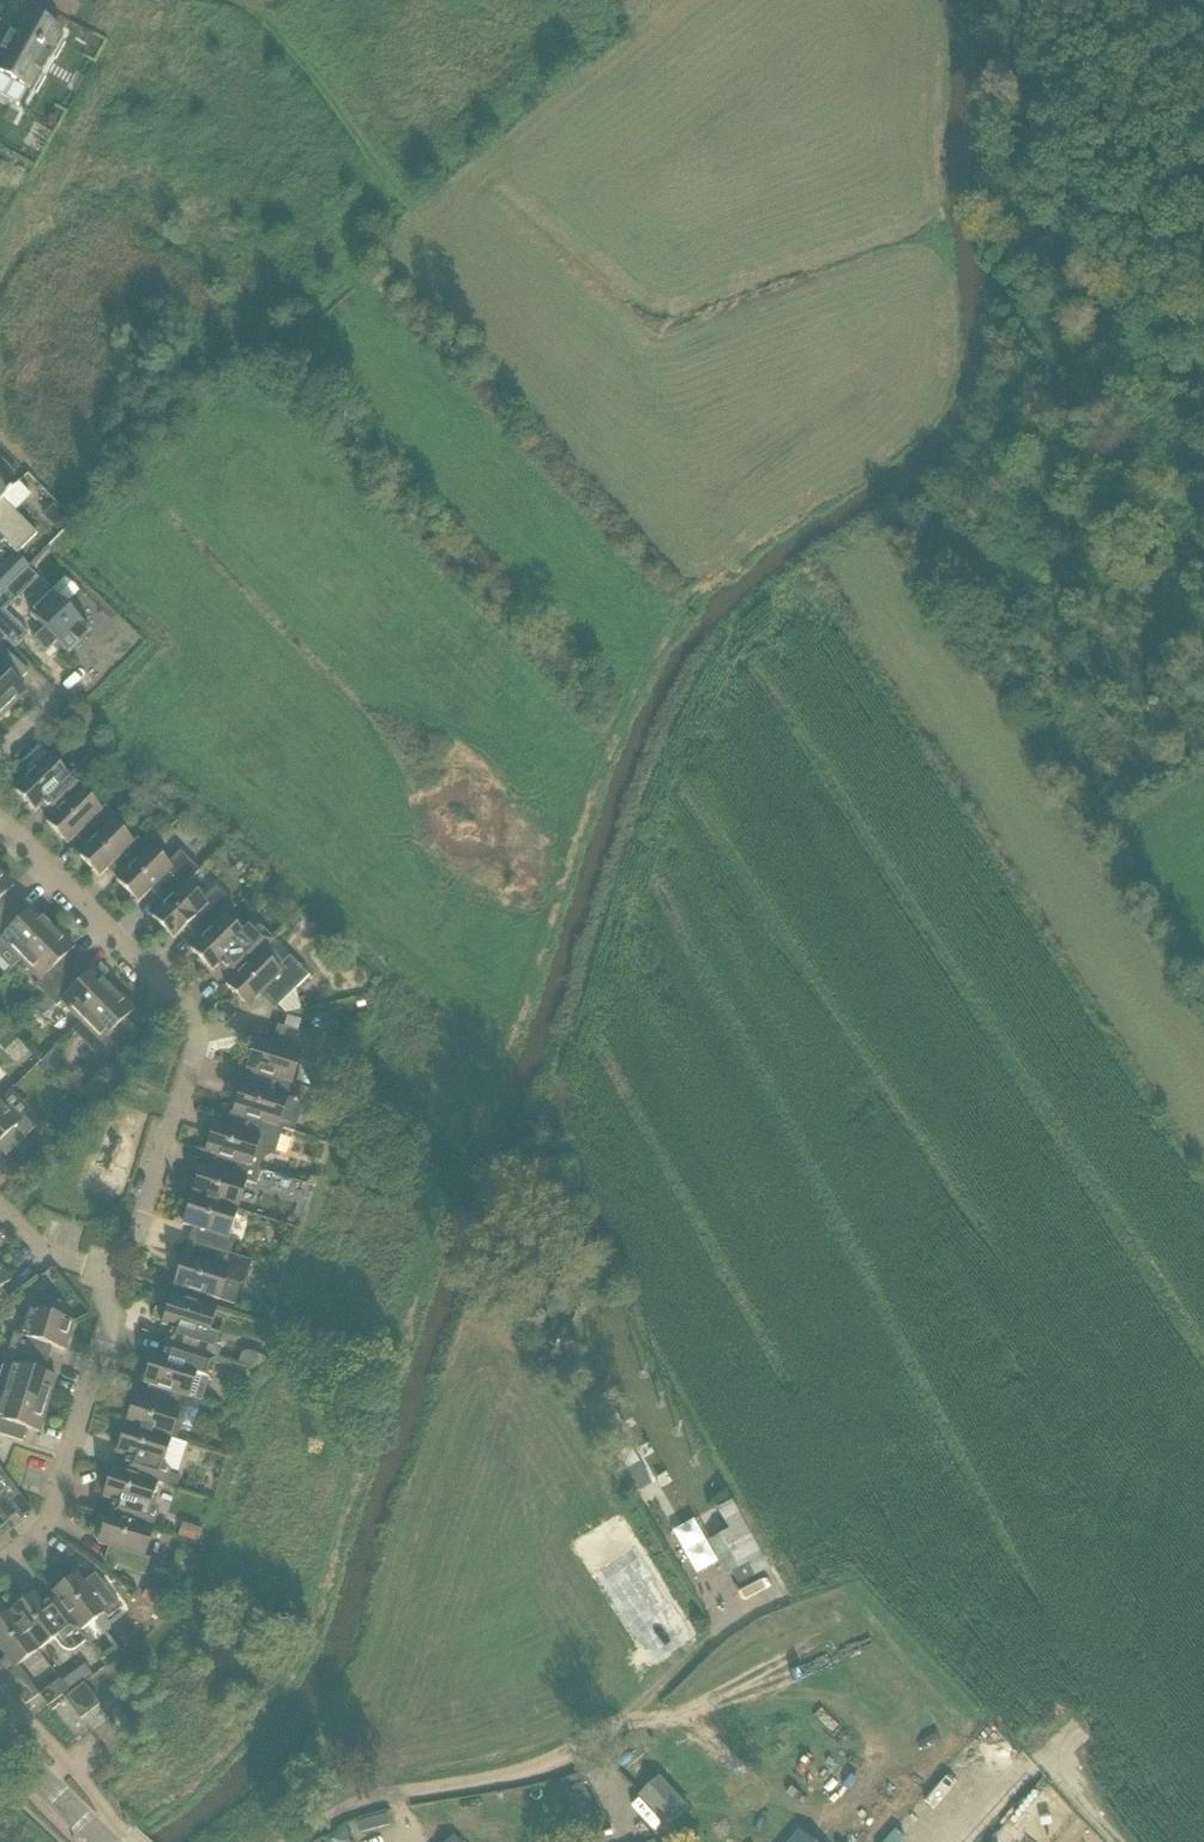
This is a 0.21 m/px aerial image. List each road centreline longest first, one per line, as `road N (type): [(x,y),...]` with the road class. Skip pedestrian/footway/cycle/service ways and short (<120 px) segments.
road 1 (residential): [(108,1272),(137,1239),(200,1034),(196,1013),(0,815)]
road 2 (track): [(296,1841),(375,1799),(532,1770),(577,1752),(700,1649)]
road 3 (residential): [(0,1560),(44,1528),(107,1338),(108,1272)]
road 4 (secondary): [(89,1841),(0,1736)]
road 5 (residential): [(108,1272),(39,1253),(0,1214)]

